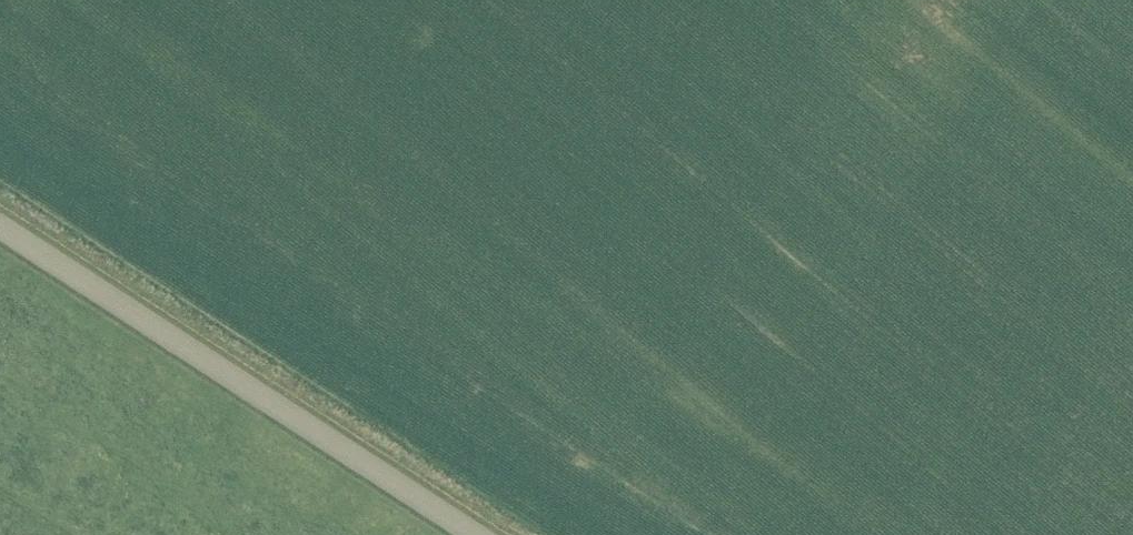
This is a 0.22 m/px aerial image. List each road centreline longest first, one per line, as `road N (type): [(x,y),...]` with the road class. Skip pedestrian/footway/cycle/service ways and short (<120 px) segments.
road 1 (unclassified): [(475,534),(0,228)]

